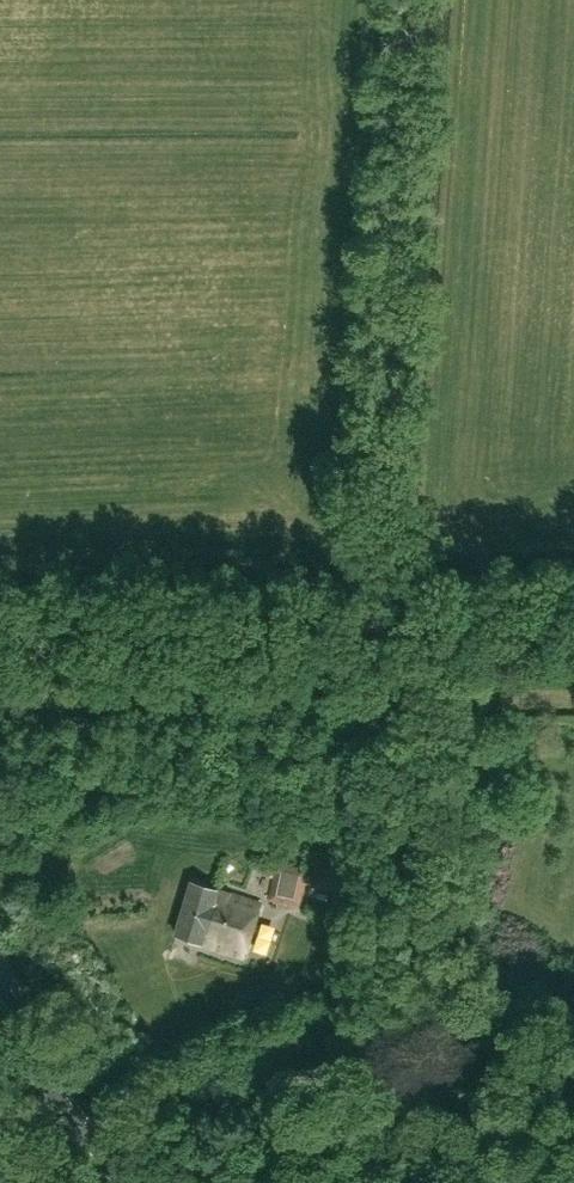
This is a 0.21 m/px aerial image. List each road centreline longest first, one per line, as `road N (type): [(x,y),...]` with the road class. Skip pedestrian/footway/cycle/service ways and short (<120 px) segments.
road 1 (primary): [(134,1182),(0,1004)]

